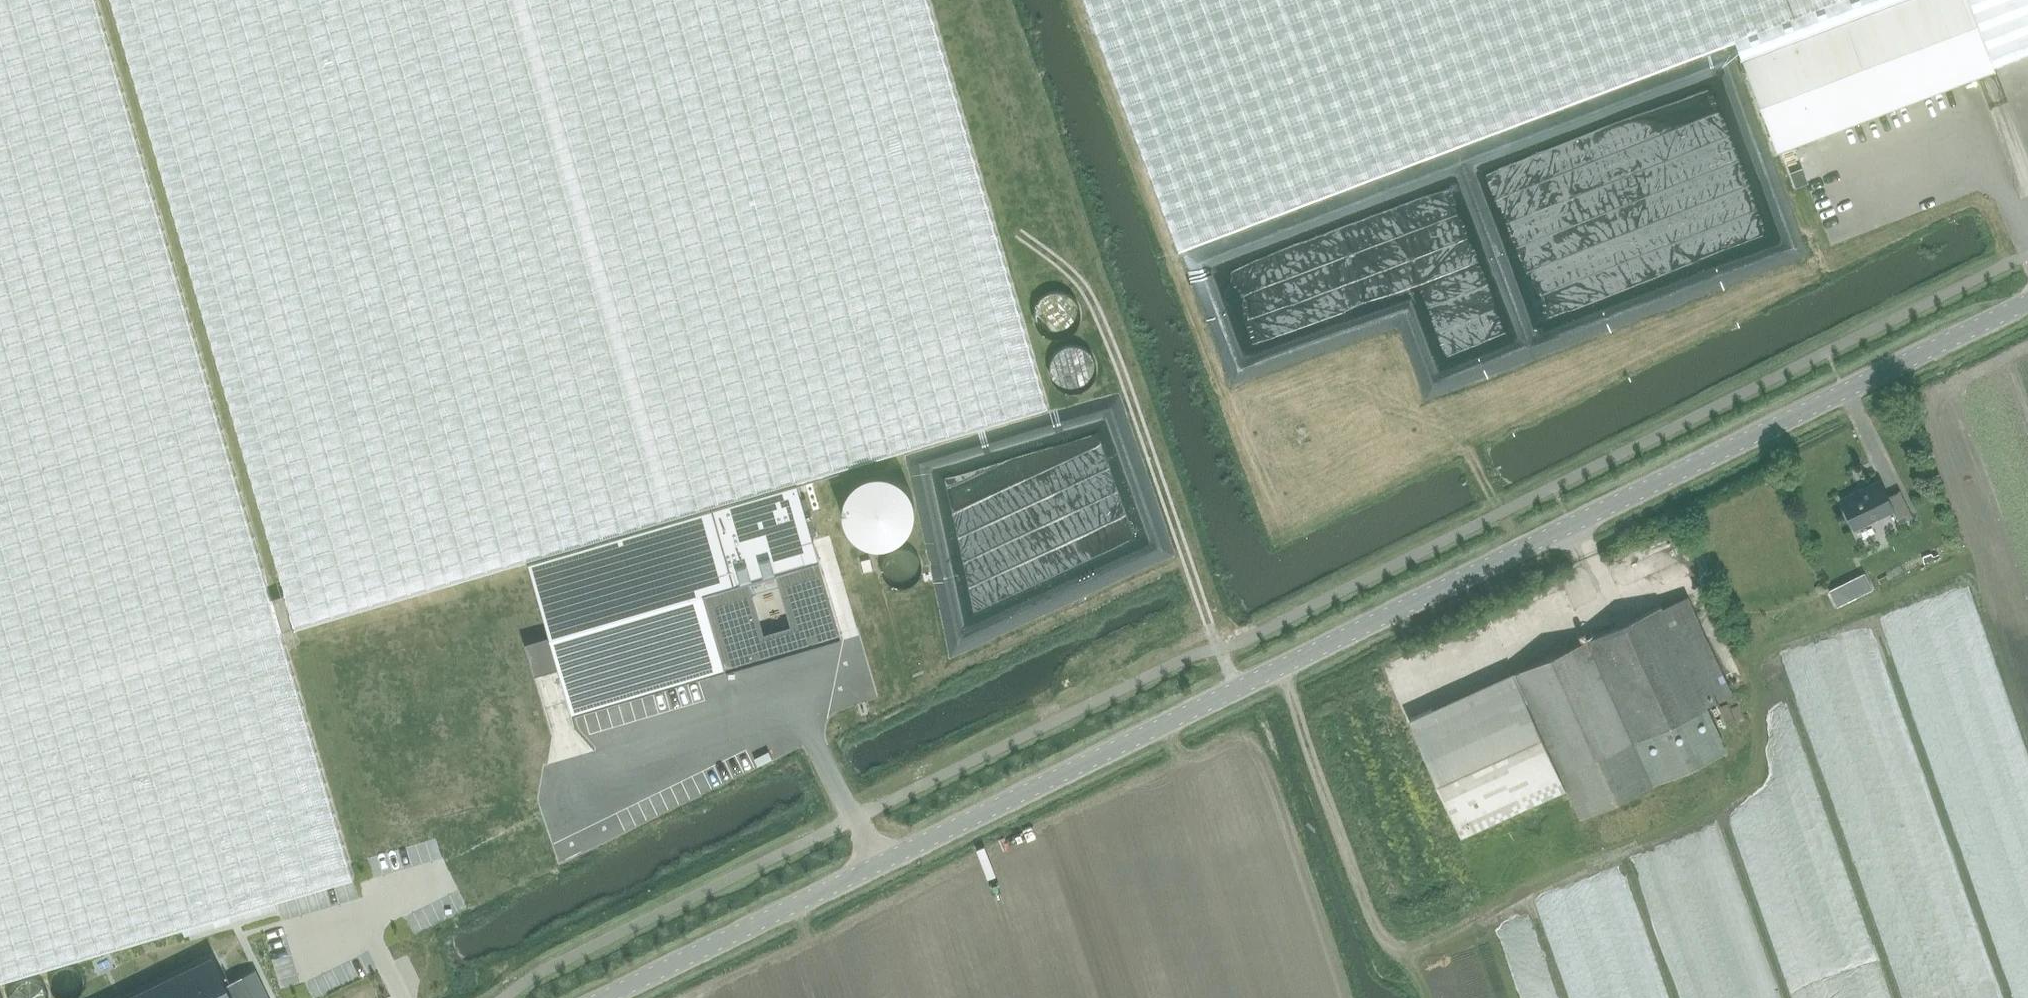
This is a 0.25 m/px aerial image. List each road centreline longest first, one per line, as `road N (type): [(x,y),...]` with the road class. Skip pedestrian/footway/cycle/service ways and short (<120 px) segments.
road 1 (unclassified): [(611,997),(2027,305)]
road 2 (track): [(1019,233),(1071,271),(1100,312),(1237,690)]

